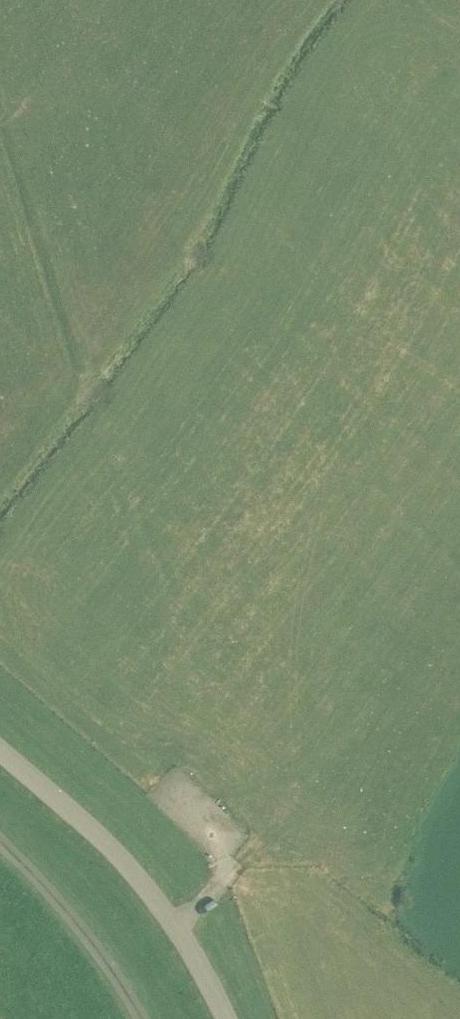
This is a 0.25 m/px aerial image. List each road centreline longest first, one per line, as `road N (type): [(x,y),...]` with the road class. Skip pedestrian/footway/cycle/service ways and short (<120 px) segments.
road 1 (unclassified): [(224,1018),(190,939),(163,899),(0,742)]

